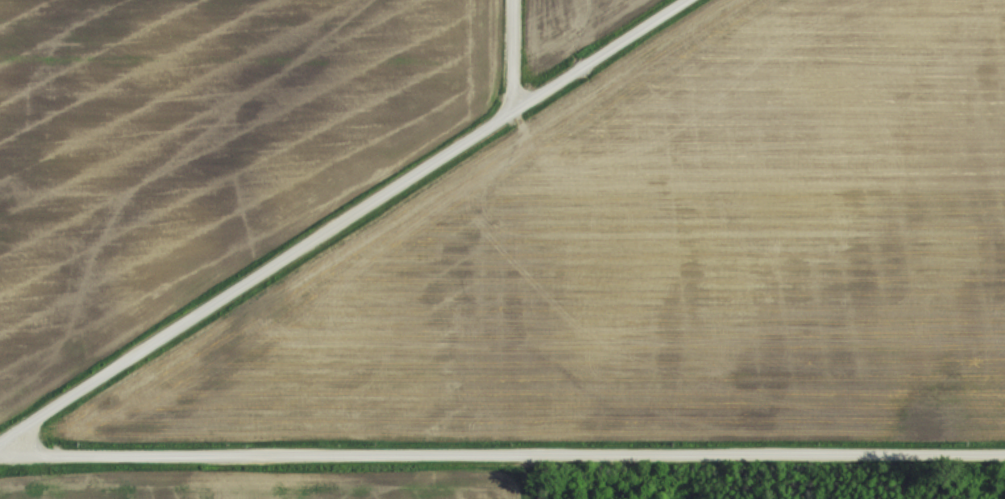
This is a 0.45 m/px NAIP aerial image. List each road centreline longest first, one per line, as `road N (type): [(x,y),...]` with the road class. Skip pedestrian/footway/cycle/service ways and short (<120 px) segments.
road 1 (residential): [(0,447),(1004,442)]
road 2 (residential): [(0,438),(663,0)]

